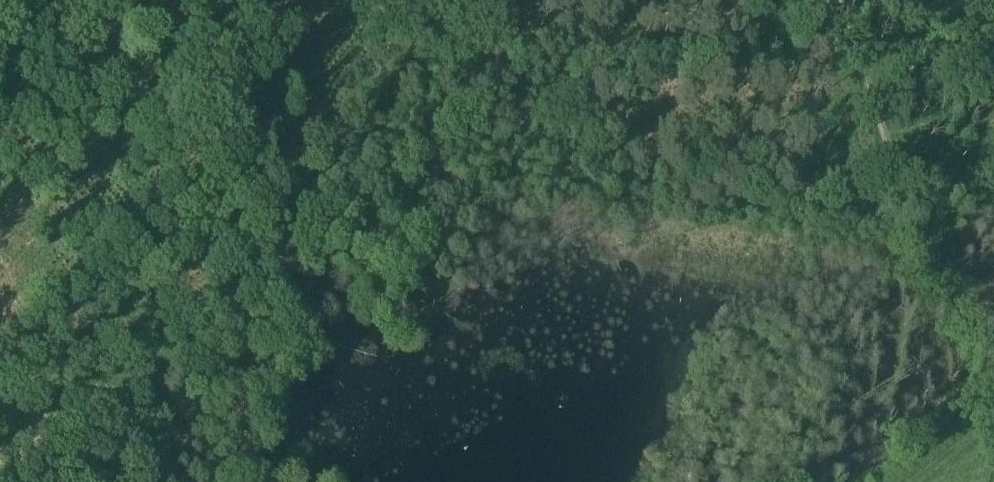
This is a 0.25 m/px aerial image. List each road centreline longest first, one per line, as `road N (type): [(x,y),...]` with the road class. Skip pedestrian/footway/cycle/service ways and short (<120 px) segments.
road 1 (track): [(993,355),(927,266),(838,0)]
road 2 (track): [(0,70),(111,0)]

